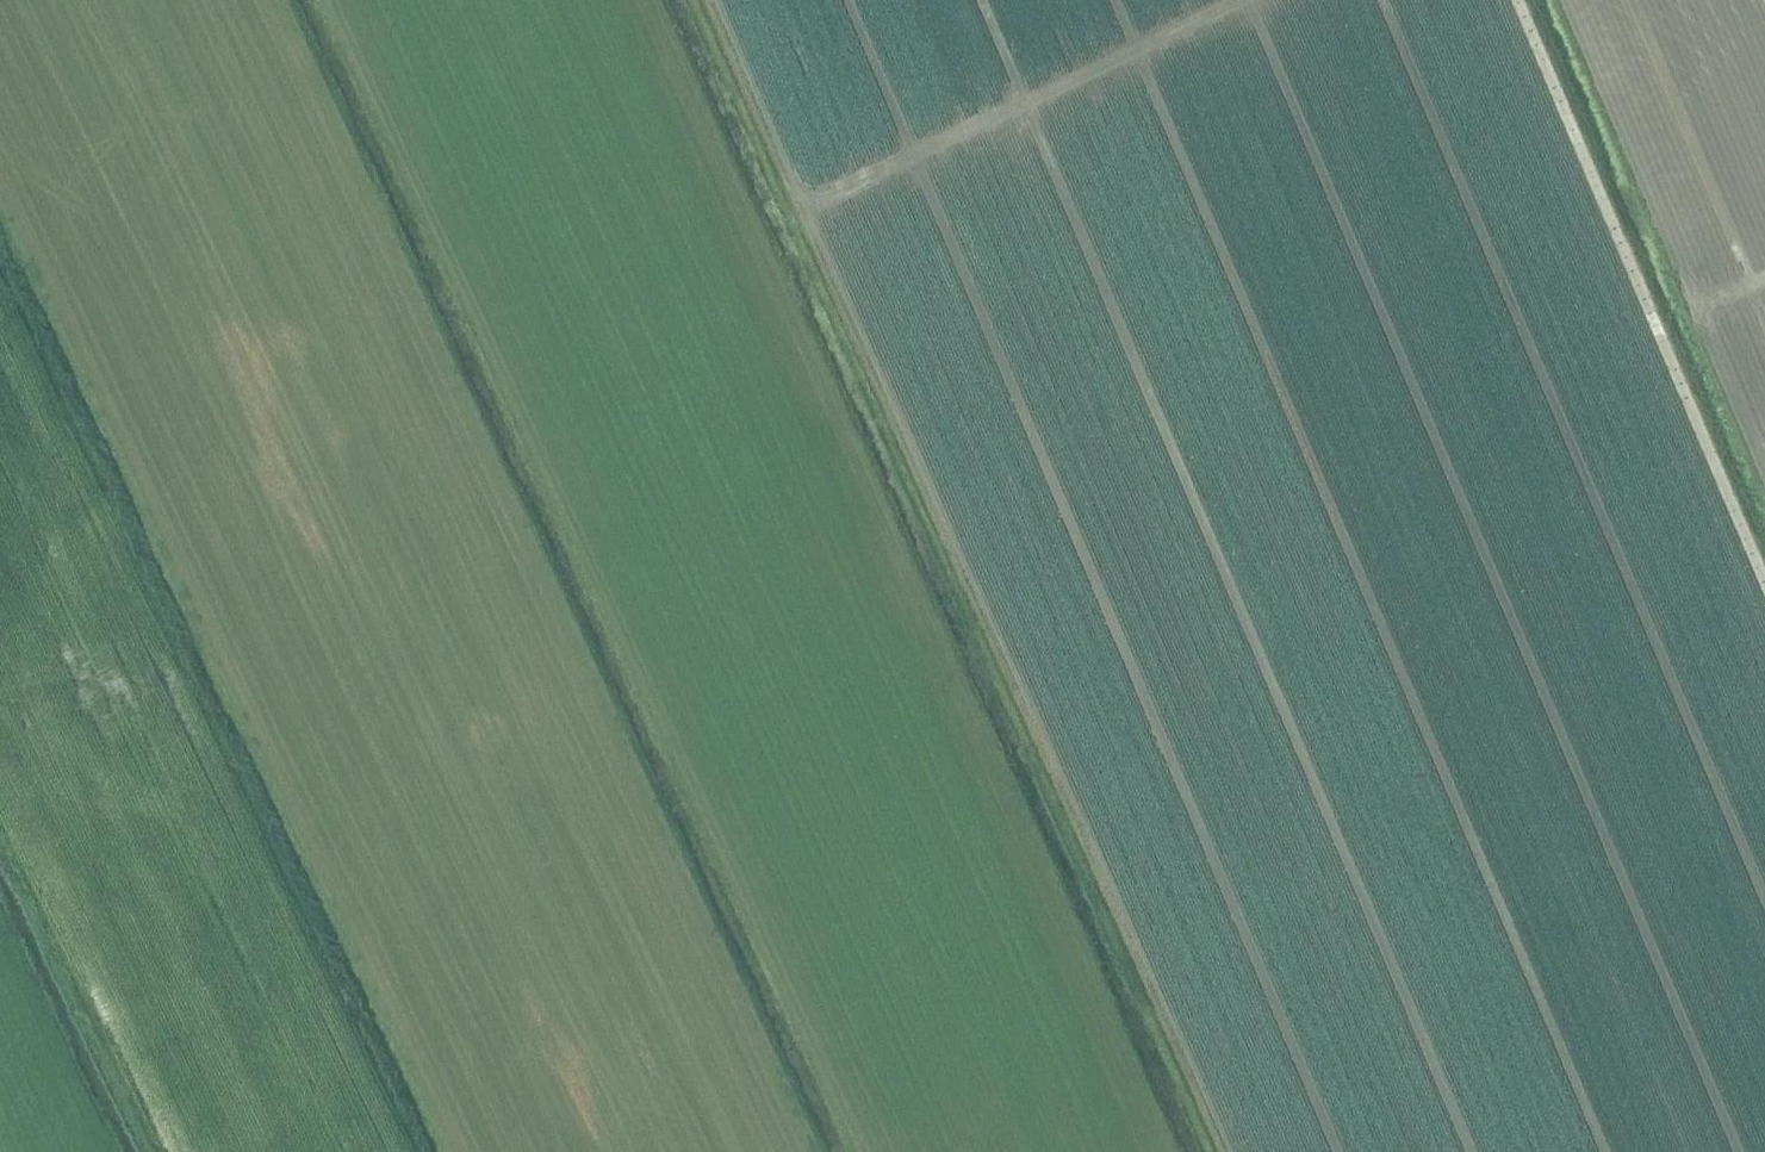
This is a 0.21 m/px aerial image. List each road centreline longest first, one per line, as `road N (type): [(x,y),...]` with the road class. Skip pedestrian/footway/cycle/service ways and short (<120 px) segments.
road 1 (track): [(1764,571),(1522,0)]

